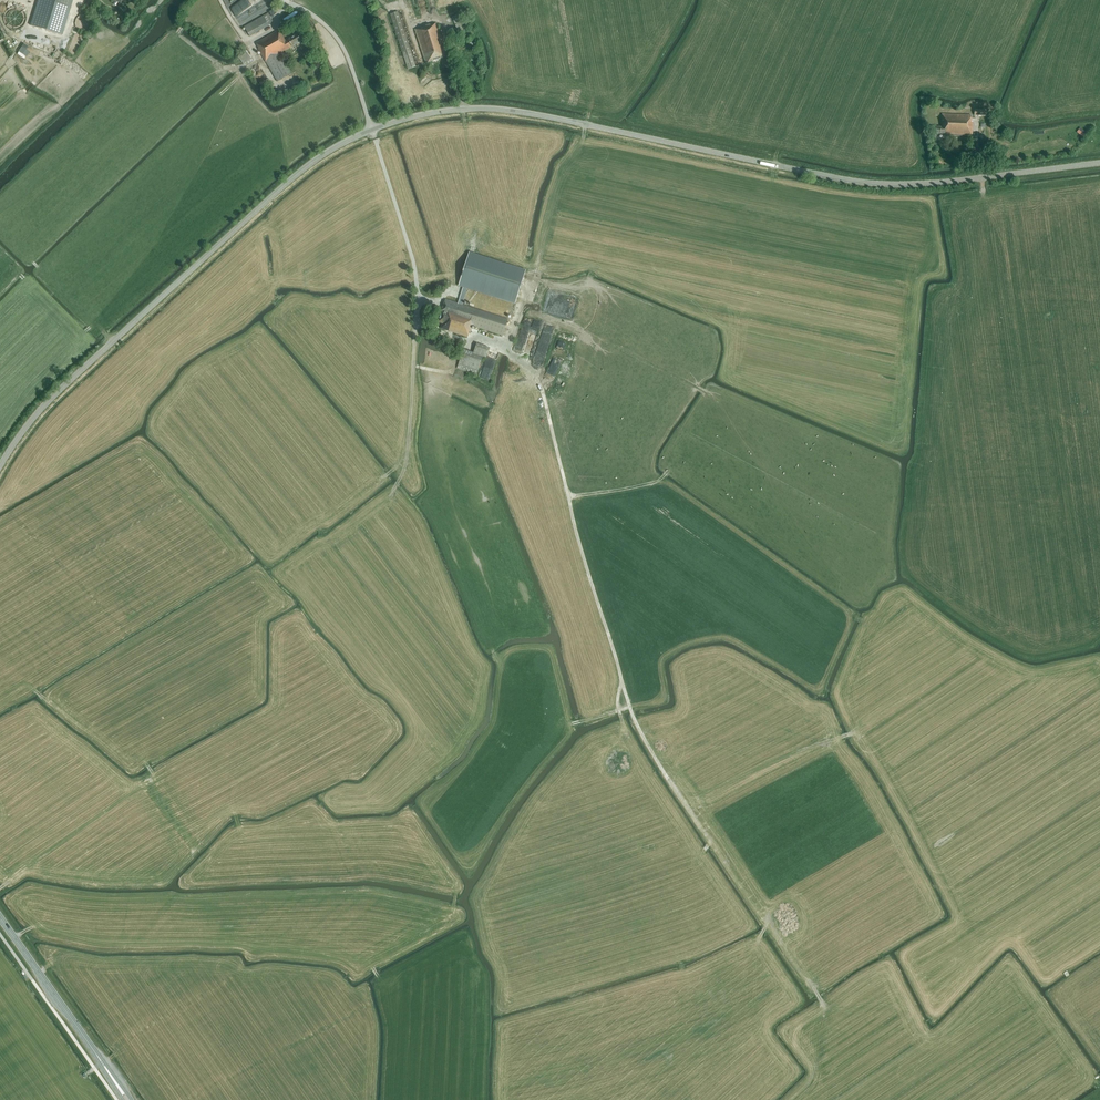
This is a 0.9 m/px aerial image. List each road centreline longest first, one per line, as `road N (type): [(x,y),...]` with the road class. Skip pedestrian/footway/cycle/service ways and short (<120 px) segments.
road 1 (tertiary): [(0,465),(45,404),(303,169),(401,120),(463,109),(523,112),(879,184),(1099,163)]
road 2 (track): [(507,348),(544,394),(624,688),(665,774)]
road 3 (track): [(391,494),(408,454),(413,366),(446,372)]
road 4 (primary): [(92,1047),(0,917)]

